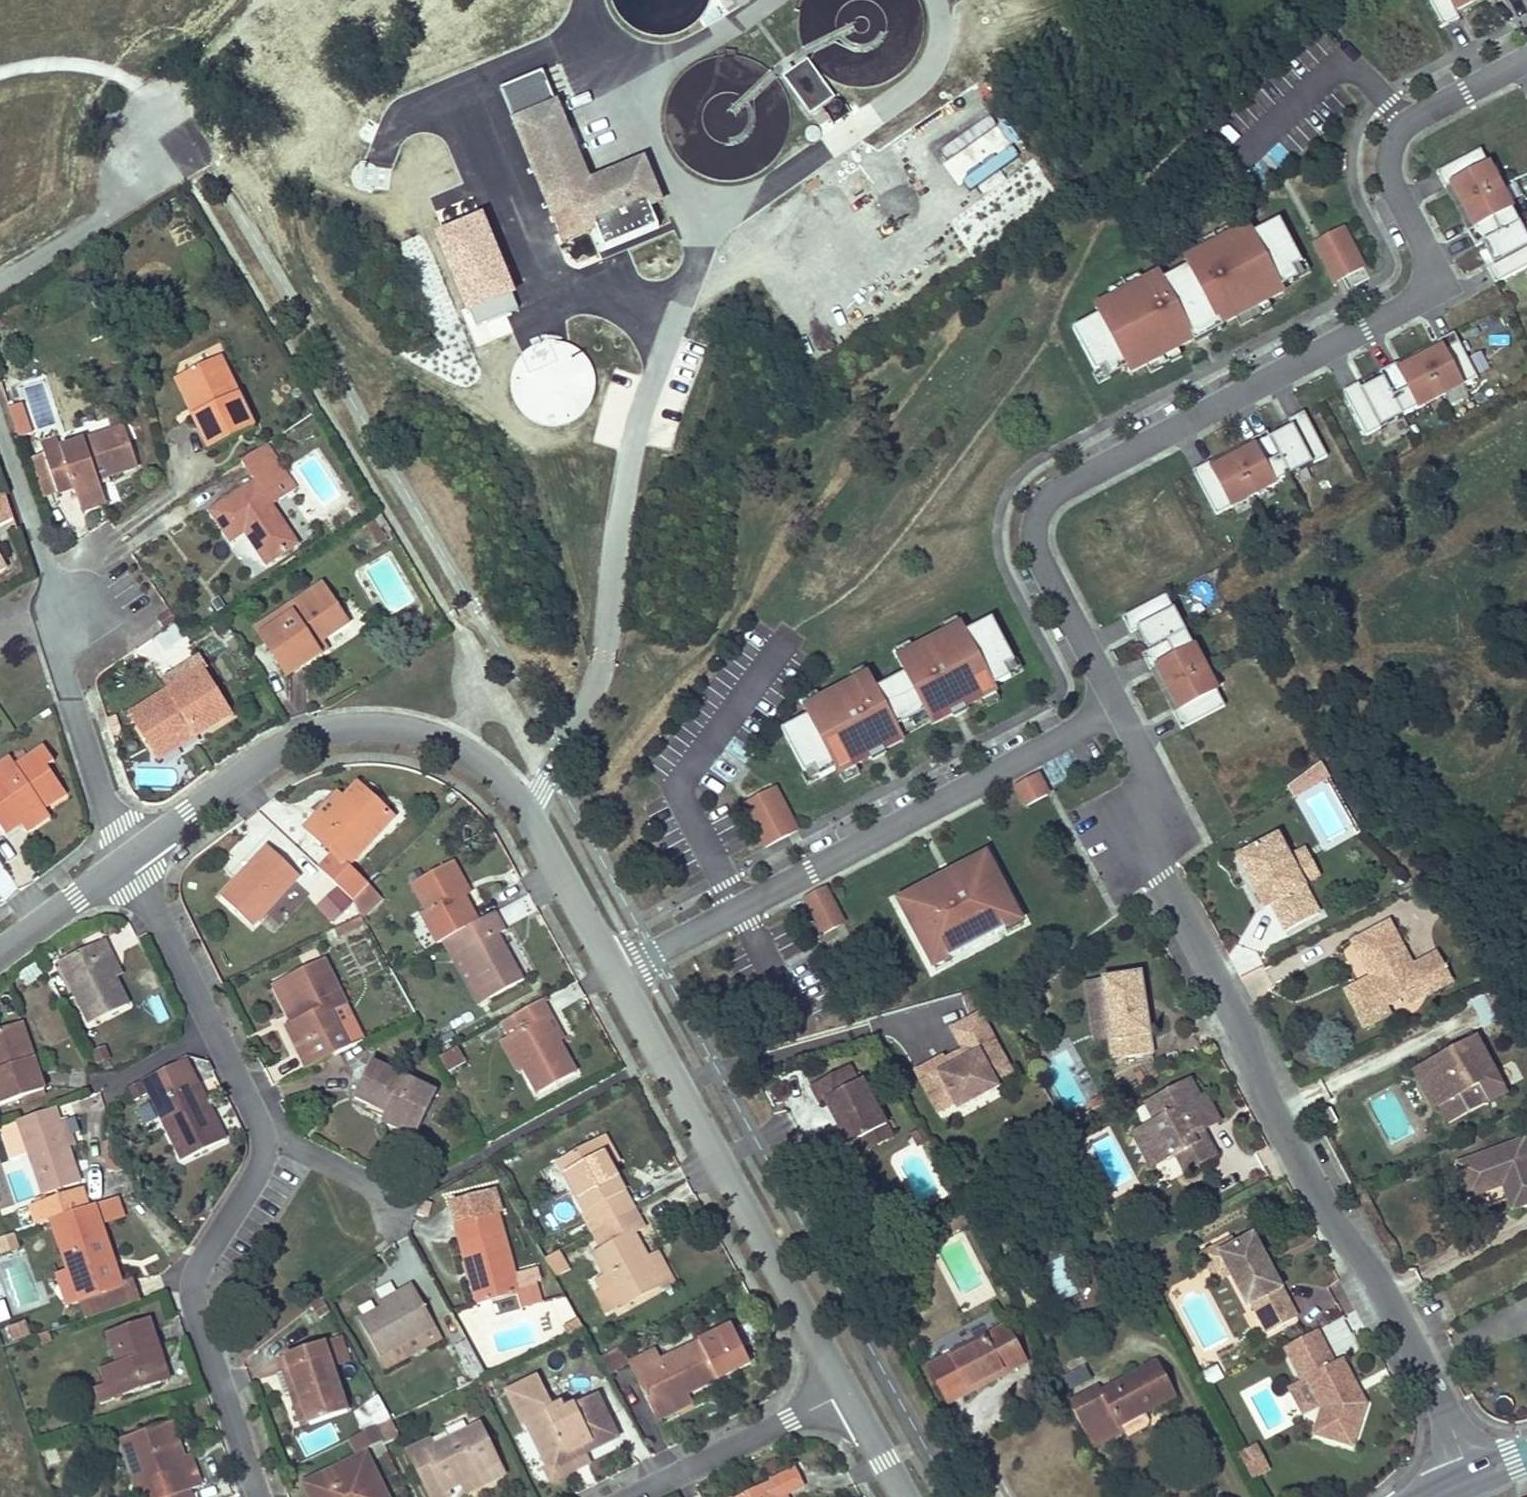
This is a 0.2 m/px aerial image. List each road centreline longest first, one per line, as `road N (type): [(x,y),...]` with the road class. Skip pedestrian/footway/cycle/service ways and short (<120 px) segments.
road 1 (residential): [(1099,697),(1099,675),(1038,557),(1033,532),(1041,509),(1077,480),(1402,310),(1423,286),(1426,251),(1393,186),(1388,156),(1402,129),(1526,59)]
road 2 (residential): [(1473,1480),(1375,1272),(1334,1224),(1162,876),(1143,821)]
road 3 (residential): [(130,859),(295,739),(363,725),(406,729),(490,770),(525,810),(616,974)]
road 4 (residential): [(616,974),(1085,724),(1099,697)]
road 5 (residential): [(616,974),(847,1392)]
road 6 (residential): [(130,859),(58,663),(60,613),(0,437)]
road 7 (residential): [(259,1496),(194,1310),(193,1282),(265,1142)]
road 8 (residential): [(265,1142),(130,859)]
road 9 (residential): [(847,1392),(630,1496)]
road 10 (residential): [(0,280),(109,215),(144,156),(152,114)]
road 11 (residential): [(0,952),(130,859)]
road 12 (residential): [(1099,697),(1145,755),(1143,821)]
road 13 (residential): [(265,1142),(281,1142),(388,1195)]

